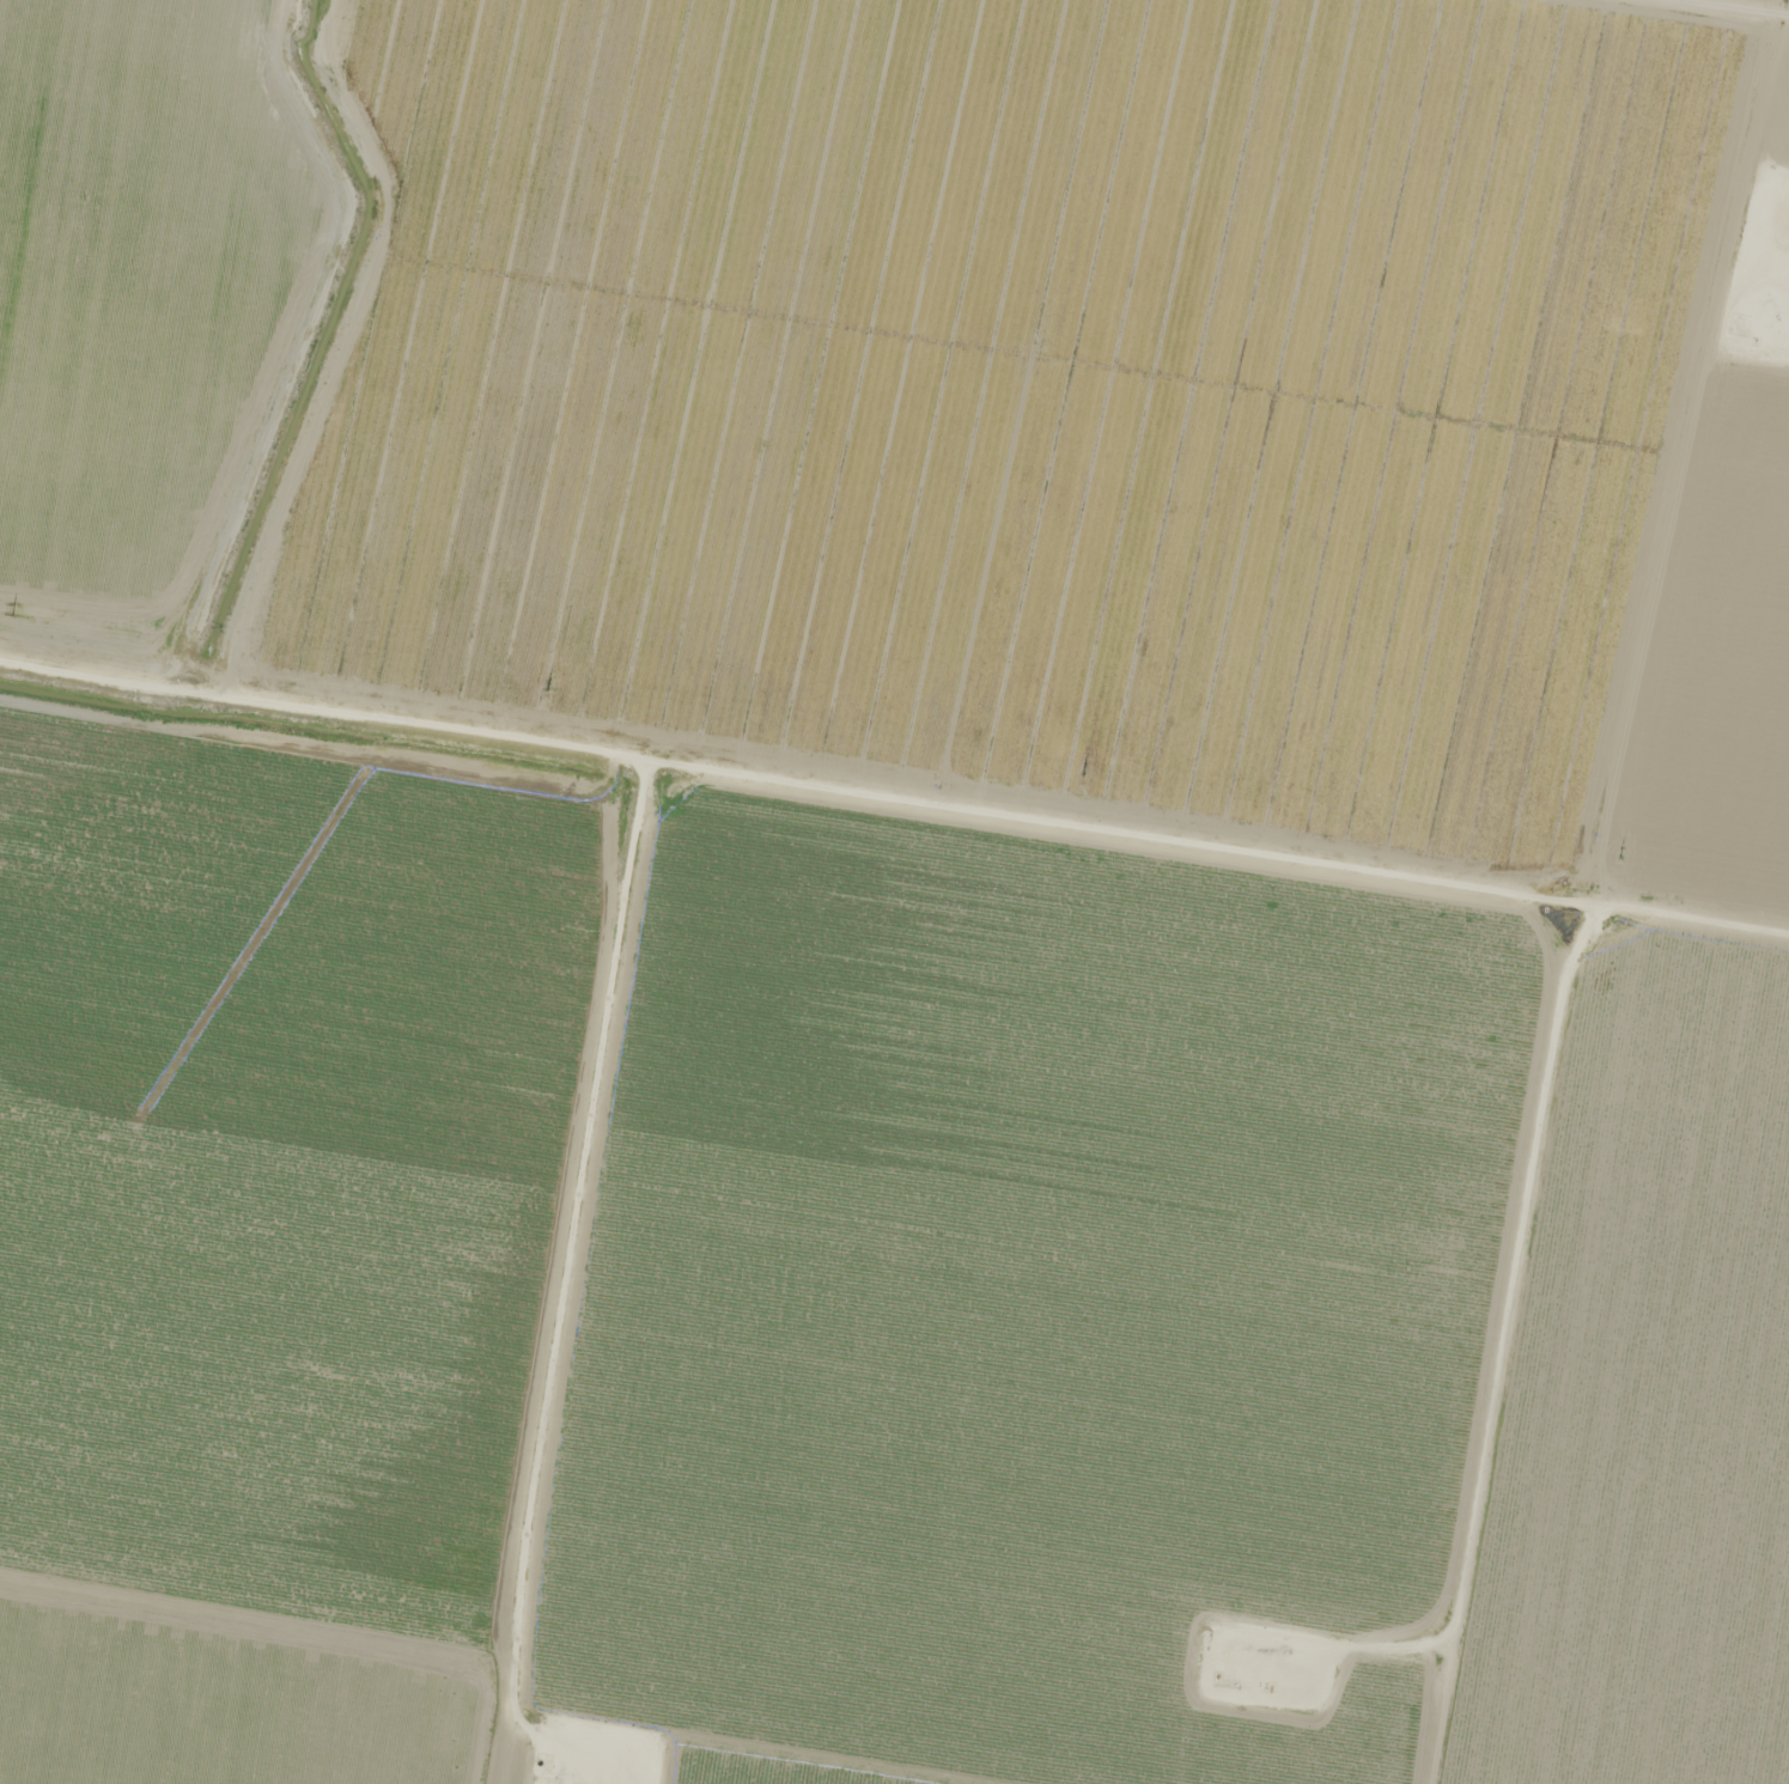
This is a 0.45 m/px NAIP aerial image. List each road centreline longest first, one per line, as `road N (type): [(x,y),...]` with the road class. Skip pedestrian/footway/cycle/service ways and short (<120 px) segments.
road 1 (residential): [(1575,0),(1788,34)]

